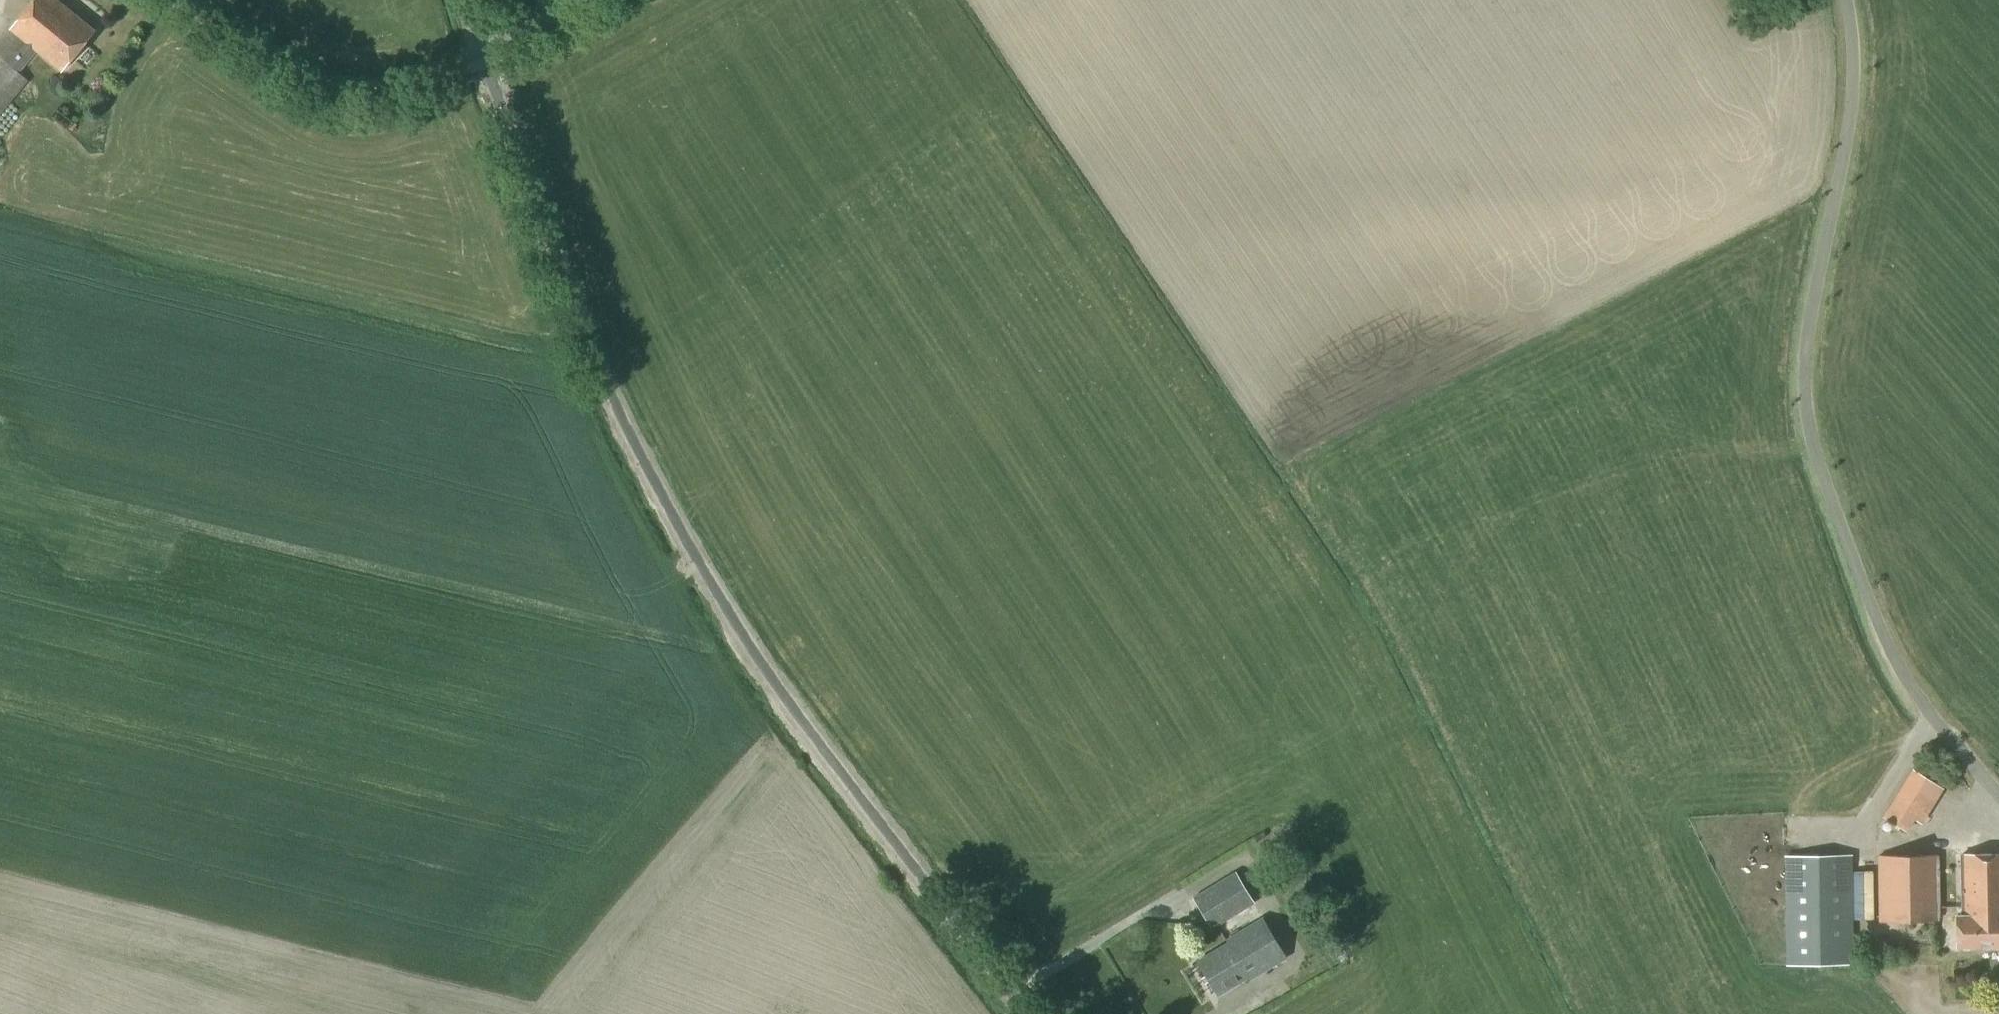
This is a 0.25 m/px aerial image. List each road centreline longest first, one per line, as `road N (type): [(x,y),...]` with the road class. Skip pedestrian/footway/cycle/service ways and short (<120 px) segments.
road 1 (unclassified): [(1024,1013),(752,654),(687,542),(583,329),(483,57)]
road 2 (unclassified): [(1998,792),(1922,708),(1874,616),(1820,455),(1811,397),(1815,330),(1856,120),(1854,0)]
road 3 (unclassified): [(483,57),(374,93),(338,90),(306,78),(190,0)]

